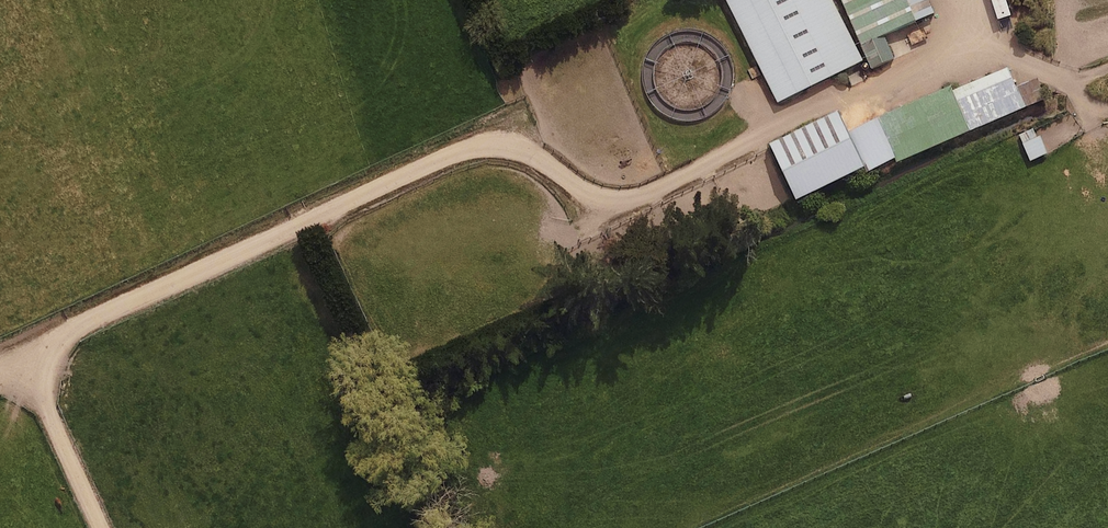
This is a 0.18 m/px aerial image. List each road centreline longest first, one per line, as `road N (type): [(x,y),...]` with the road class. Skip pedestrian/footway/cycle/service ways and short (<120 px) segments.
road 1 (track): [(0,376),(30,368),(75,329),(459,151),(493,145),(528,151),(582,191),(608,199),(641,196),(803,118),(939,67),(962,47),(969,0)]
road 2 (track): [(30,368),(102,527)]

